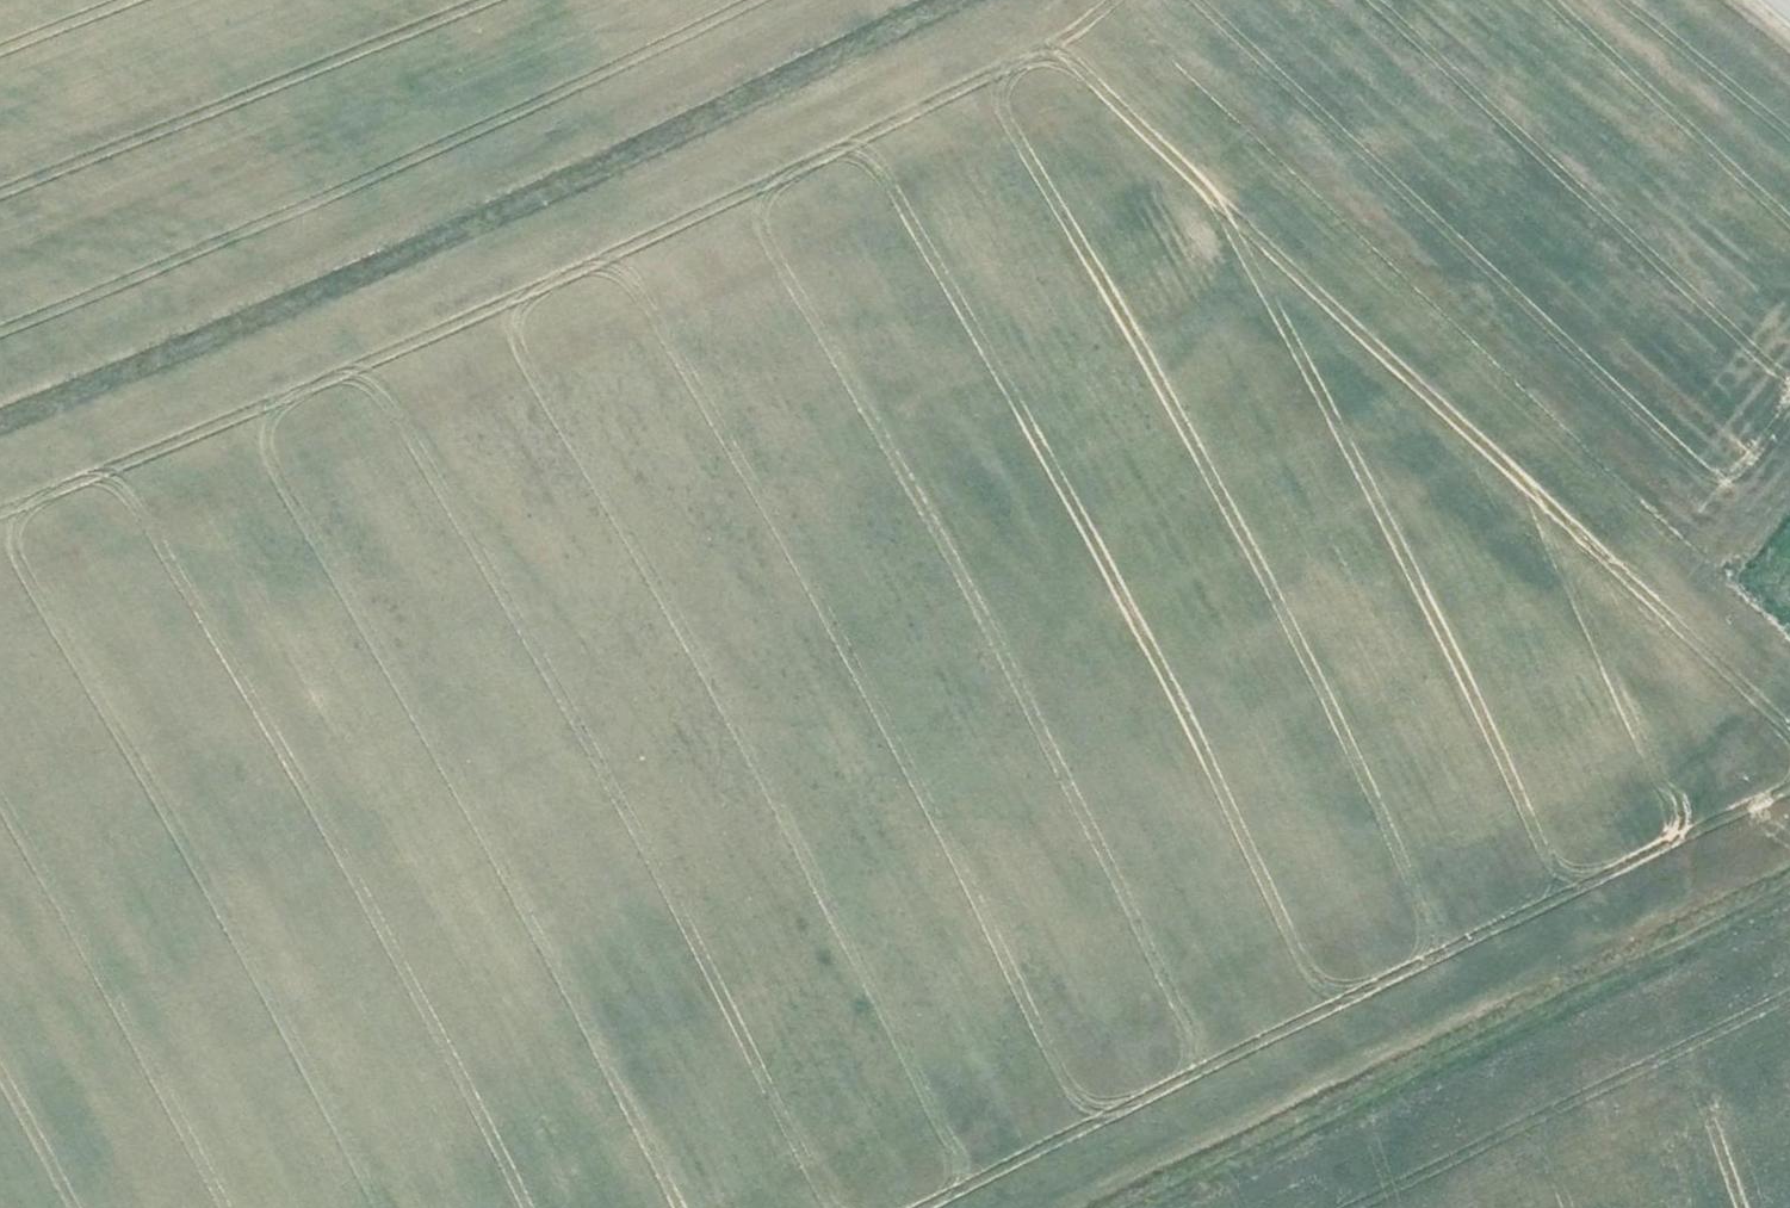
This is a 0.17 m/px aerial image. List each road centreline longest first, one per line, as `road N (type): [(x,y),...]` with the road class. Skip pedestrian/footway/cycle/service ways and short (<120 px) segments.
road 1 (track): [(0,420),(461,229),(951,0)]
road 2 (track): [(1127,1207),(1789,884)]

